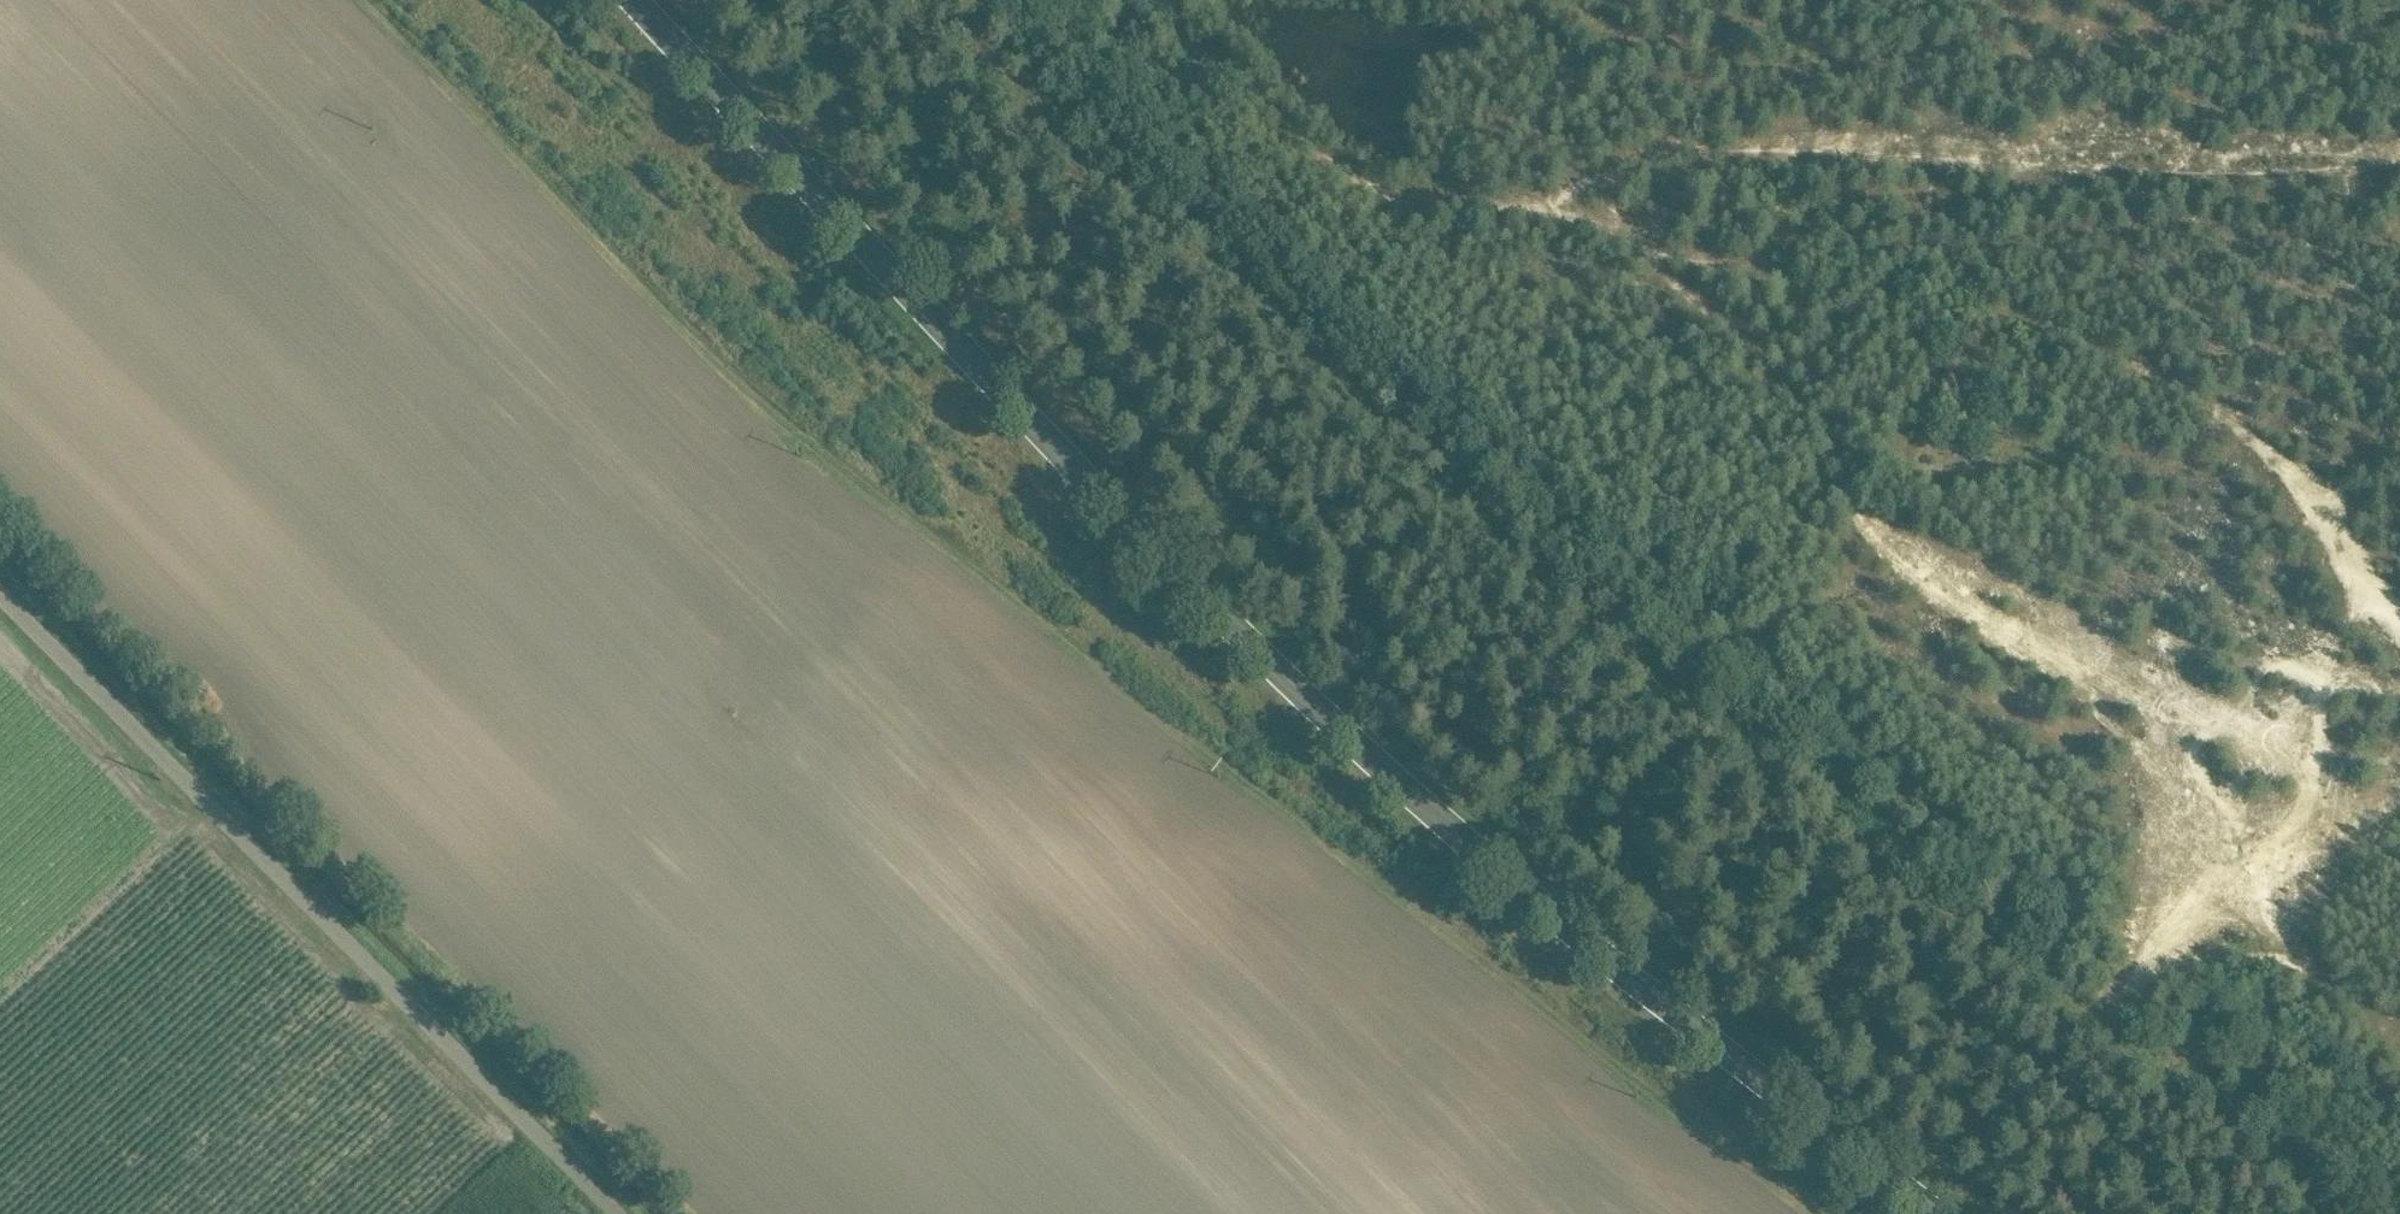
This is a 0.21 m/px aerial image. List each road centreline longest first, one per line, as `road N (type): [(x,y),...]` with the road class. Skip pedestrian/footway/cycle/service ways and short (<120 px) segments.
road 1 (tertiary): [(1956,1213),(1680,1010),(1291,685),(634,0)]
road 2 (unclassified): [(0,592),(619,1213)]

